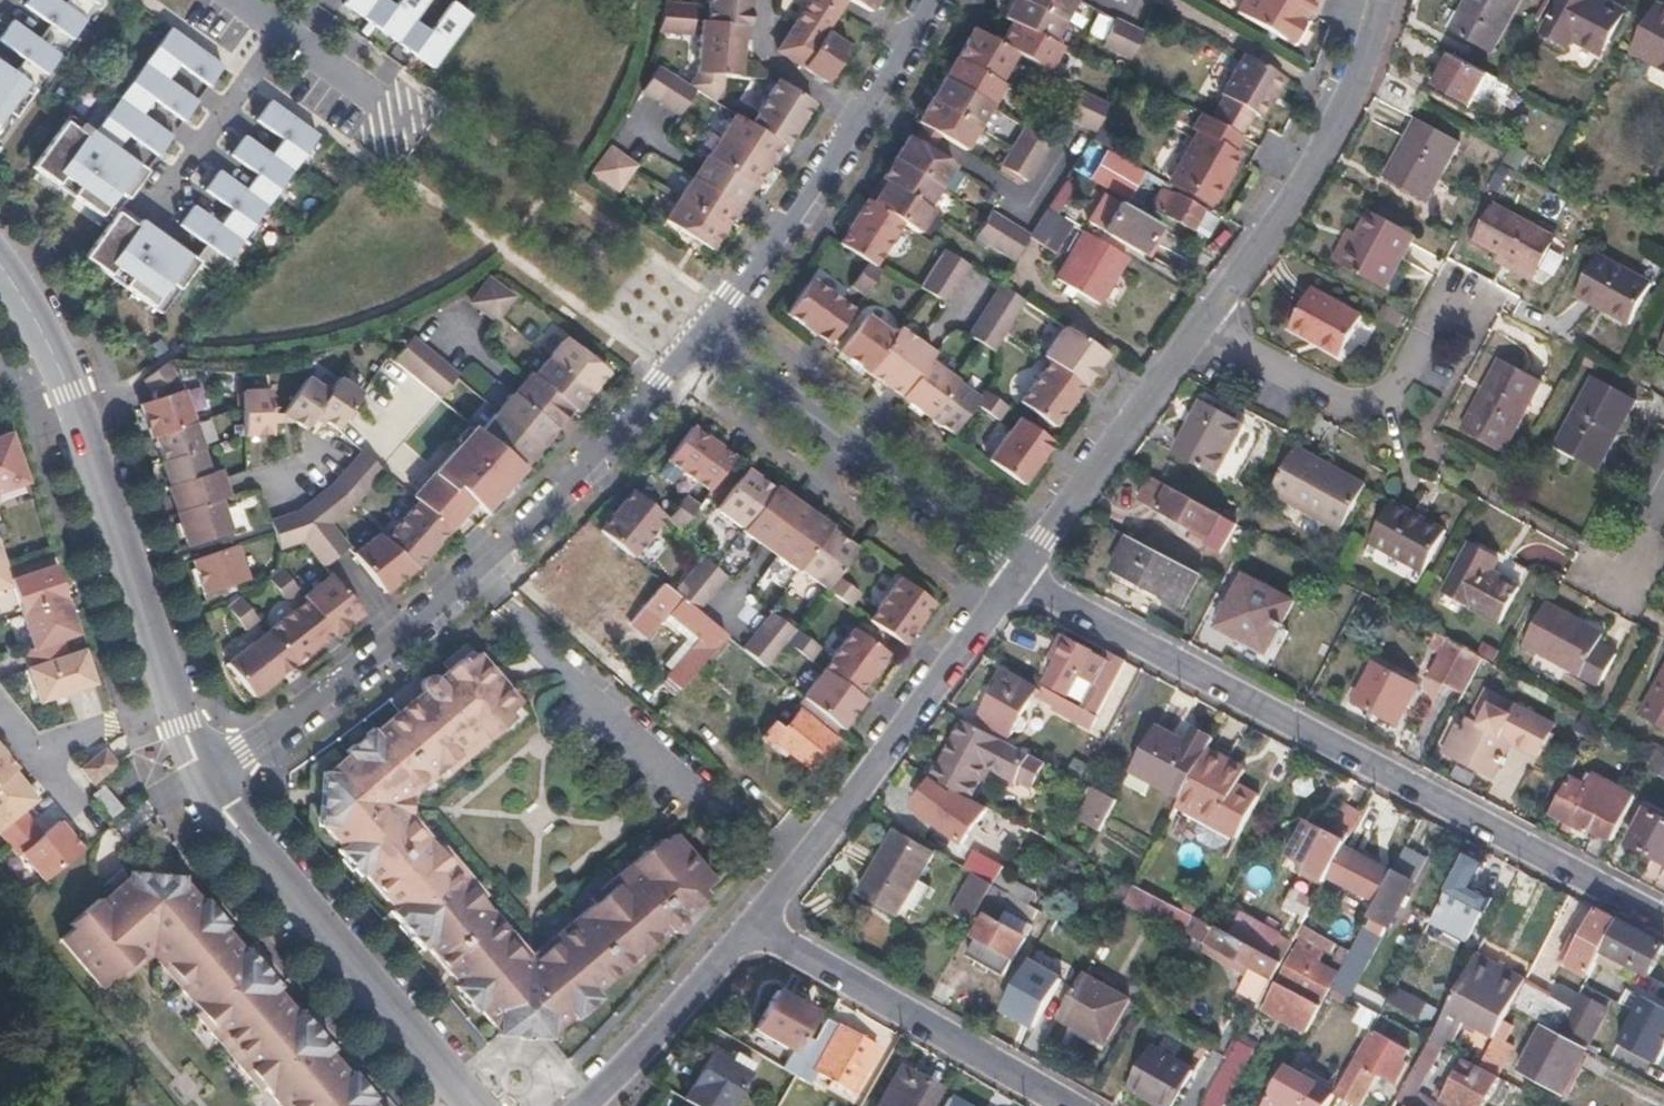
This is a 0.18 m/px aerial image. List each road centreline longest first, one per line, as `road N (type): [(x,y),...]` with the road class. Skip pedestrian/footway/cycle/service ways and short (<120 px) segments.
road 1 (residential): [(1663,920),(1016,572)]
road 2 (residential): [(703,345),(468,577),(211,783)]
road 3 (residential): [(175,703),(89,437),(43,333),(0,265)]
road 4 (residential): [(753,926),(1016,572)]
road 5 (residential): [(476,1105),(222,810),(211,783)]
road 6 (residential): [(703,345),(1016,572)]
road 7 (residential): [(1198,328),(1396,431),(1469,292)]
road 8 (residential): [(1198,328),(1333,128),(1379,0)]
road 9 (residential): [(753,926),(1070,1105)]
road 10 (residential): [(1016,572),(1198,328)]
road 11 (residential): [(703,345),(860,128)]
road 12 (residential): [(404,169),(393,160),(382,100),(241,0)]
road 13 (residential): [(584,1105),(753,926)]
road 14 (residential): [(860,128),(763,59),(767,0)]
road 15 (residential): [(30,752),(175,703)]
road 16 (residential): [(860,128),(935,0)]
road 17 (residential): [(1663,470),(1604,588)]

